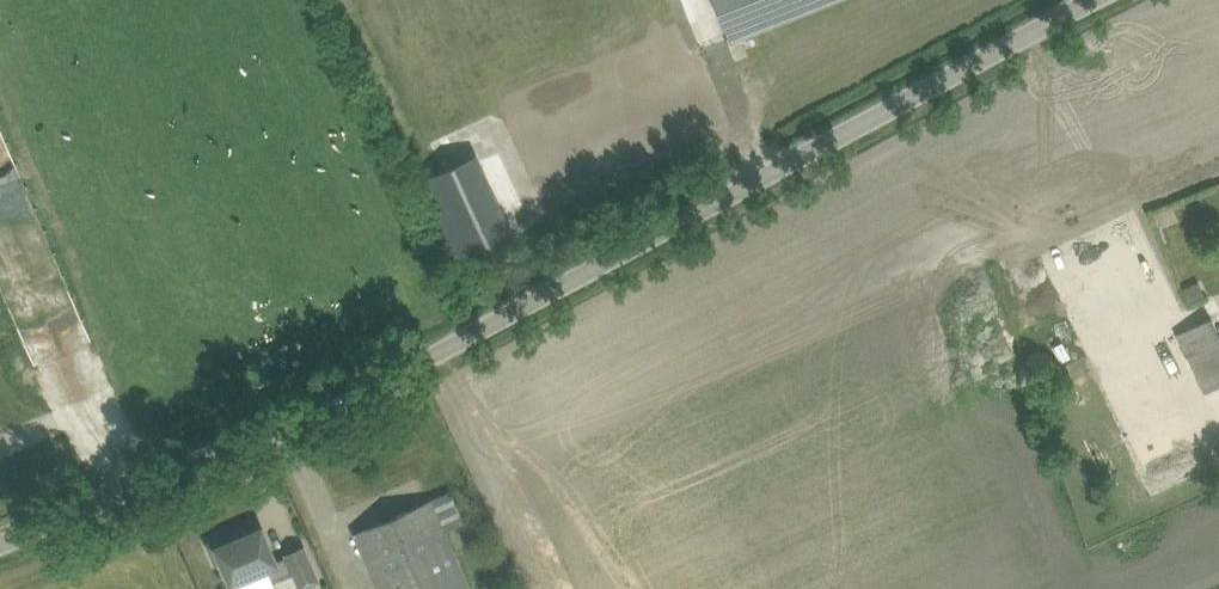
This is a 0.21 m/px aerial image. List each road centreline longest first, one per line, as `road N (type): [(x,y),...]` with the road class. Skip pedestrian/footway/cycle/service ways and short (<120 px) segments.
road 1 (unclassified): [(0,524),(521,297),(1101,0)]

